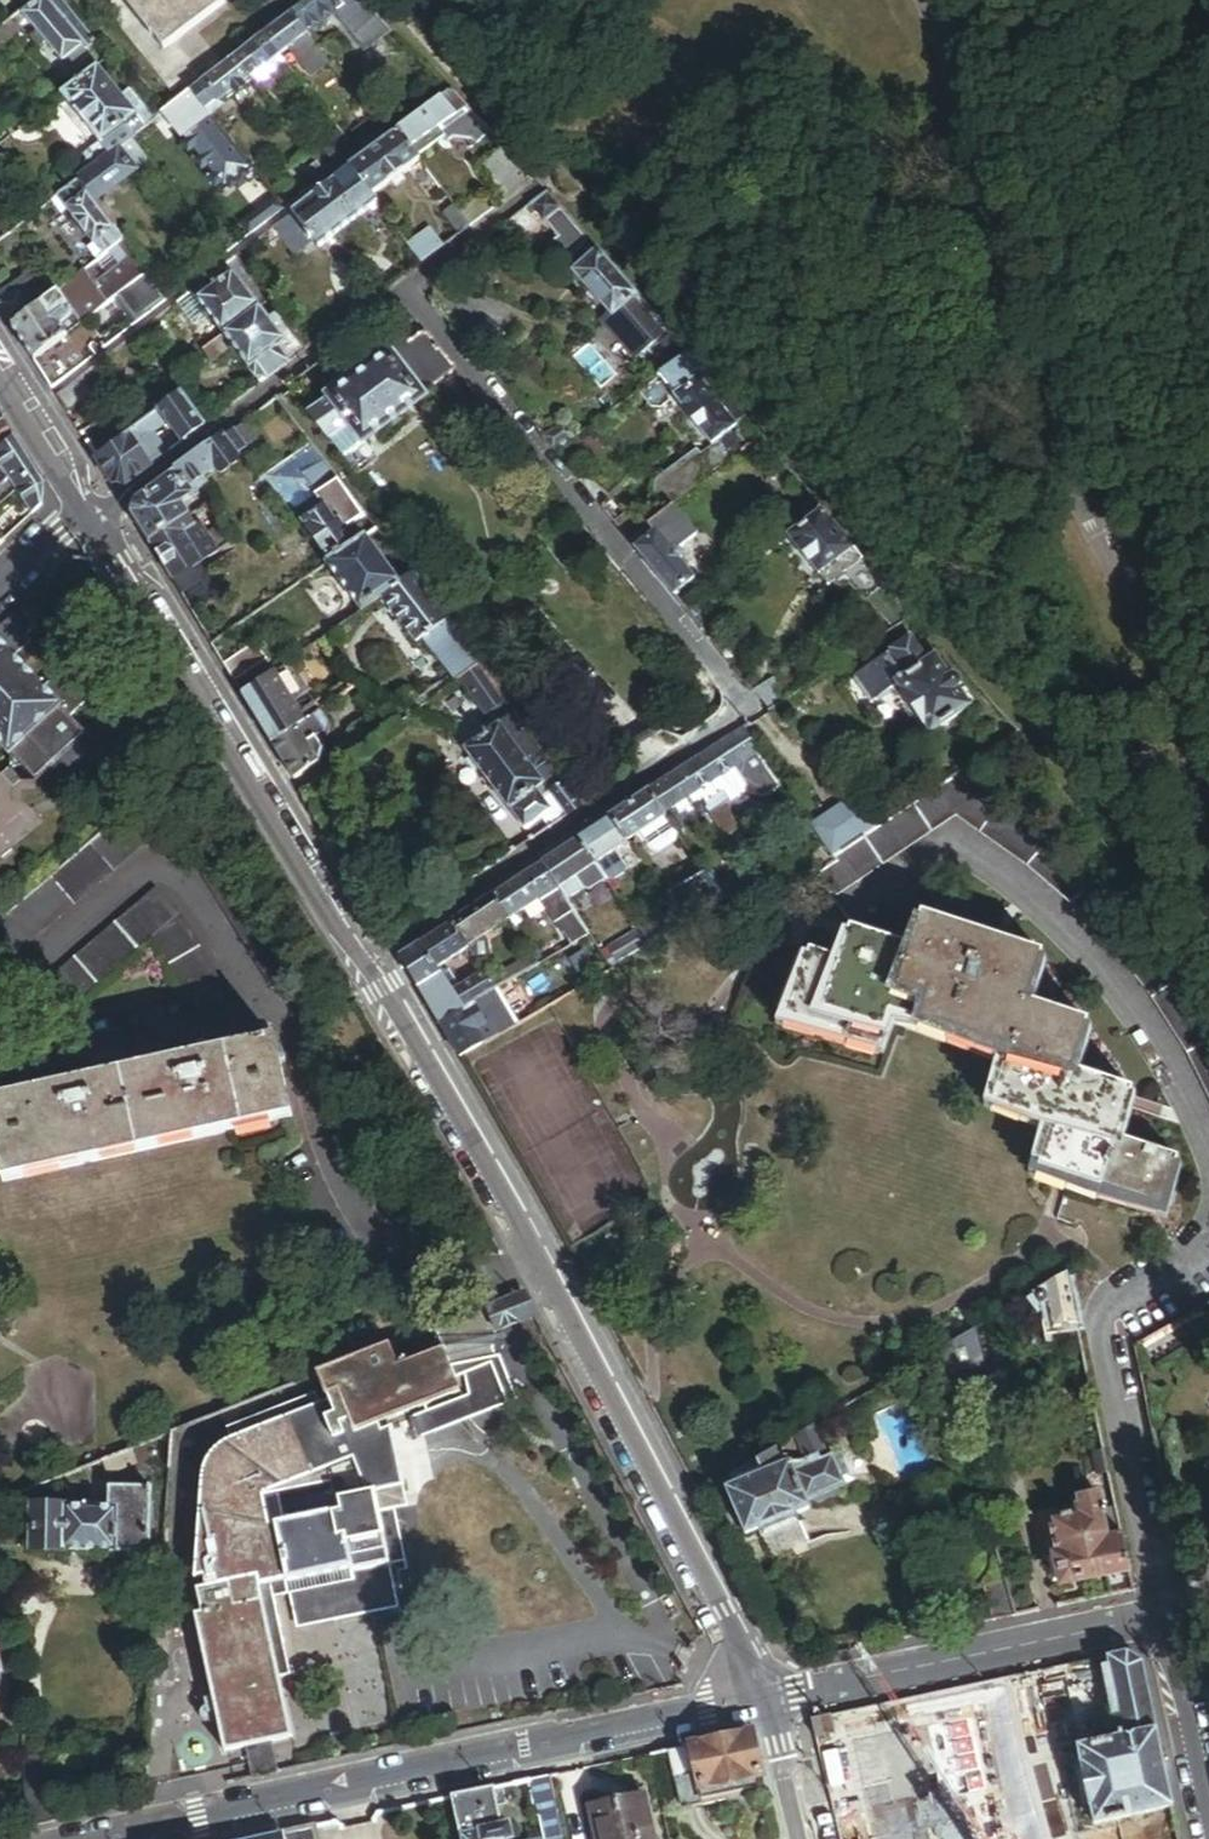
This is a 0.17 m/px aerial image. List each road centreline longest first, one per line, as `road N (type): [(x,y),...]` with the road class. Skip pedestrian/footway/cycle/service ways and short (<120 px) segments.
road 1 (residential): [(405,285),(745,709),(370,967)]
road 2 (secondary): [(769,1700),(370,967)]
road 3 (residential): [(769,1700),(124,1838)]
road 4 (residential): [(769,1700),(1163,1617),(1208,1831)]
road 5 (secondary): [(370,967),(277,801),(91,510)]
road 6 (residential): [(91,510),(121,504),(405,285)]
road 7 (residential): [(405,285),(545,176)]
road 8 (secondary): [(91,510),(0,362)]
road 9 (secondary): [(805,1838),(769,1700)]
road 10 (residential): [(91,510),(0,592)]

